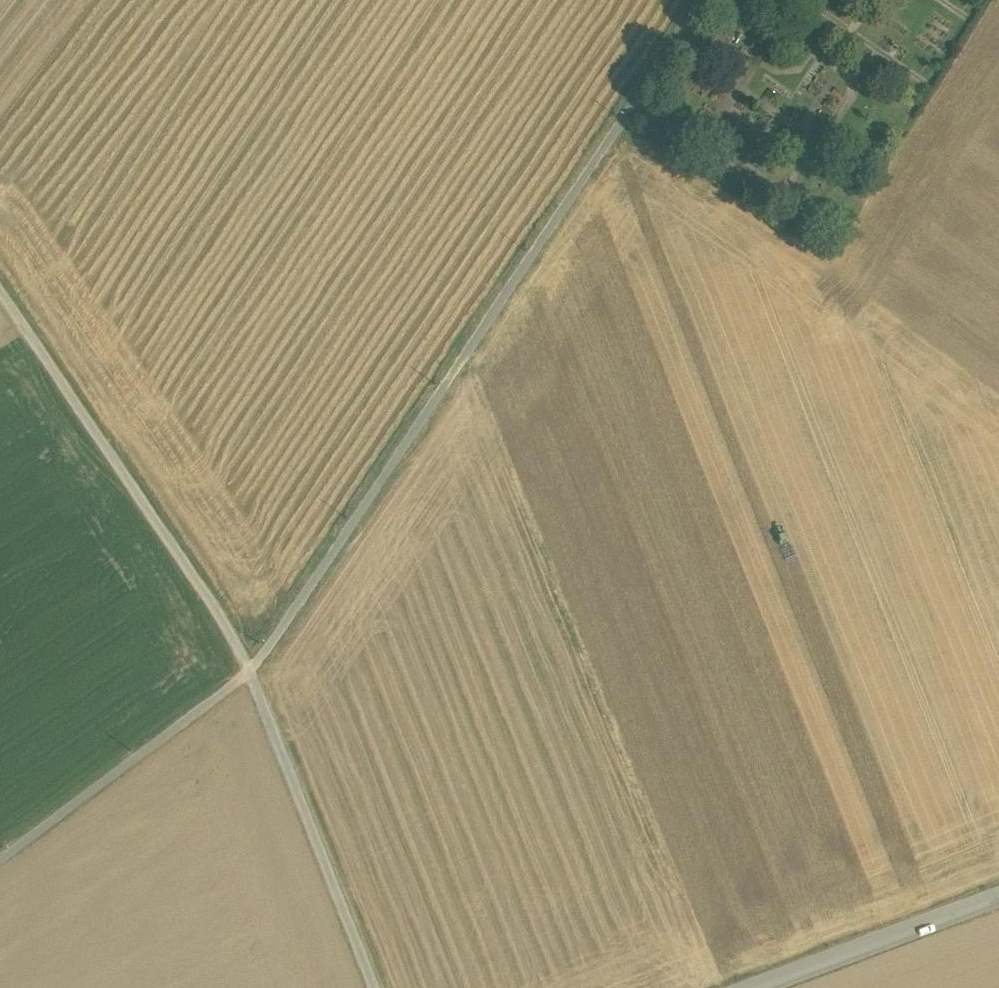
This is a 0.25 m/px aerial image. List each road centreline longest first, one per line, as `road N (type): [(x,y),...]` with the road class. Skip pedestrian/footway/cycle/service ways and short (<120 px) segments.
road 1 (track): [(704,0),(248,675),(0,861)]
road 2 (track): [(0,297),(248,675),(377,987)]
road 3 (tertiary): [(752,987),(998,897)]

